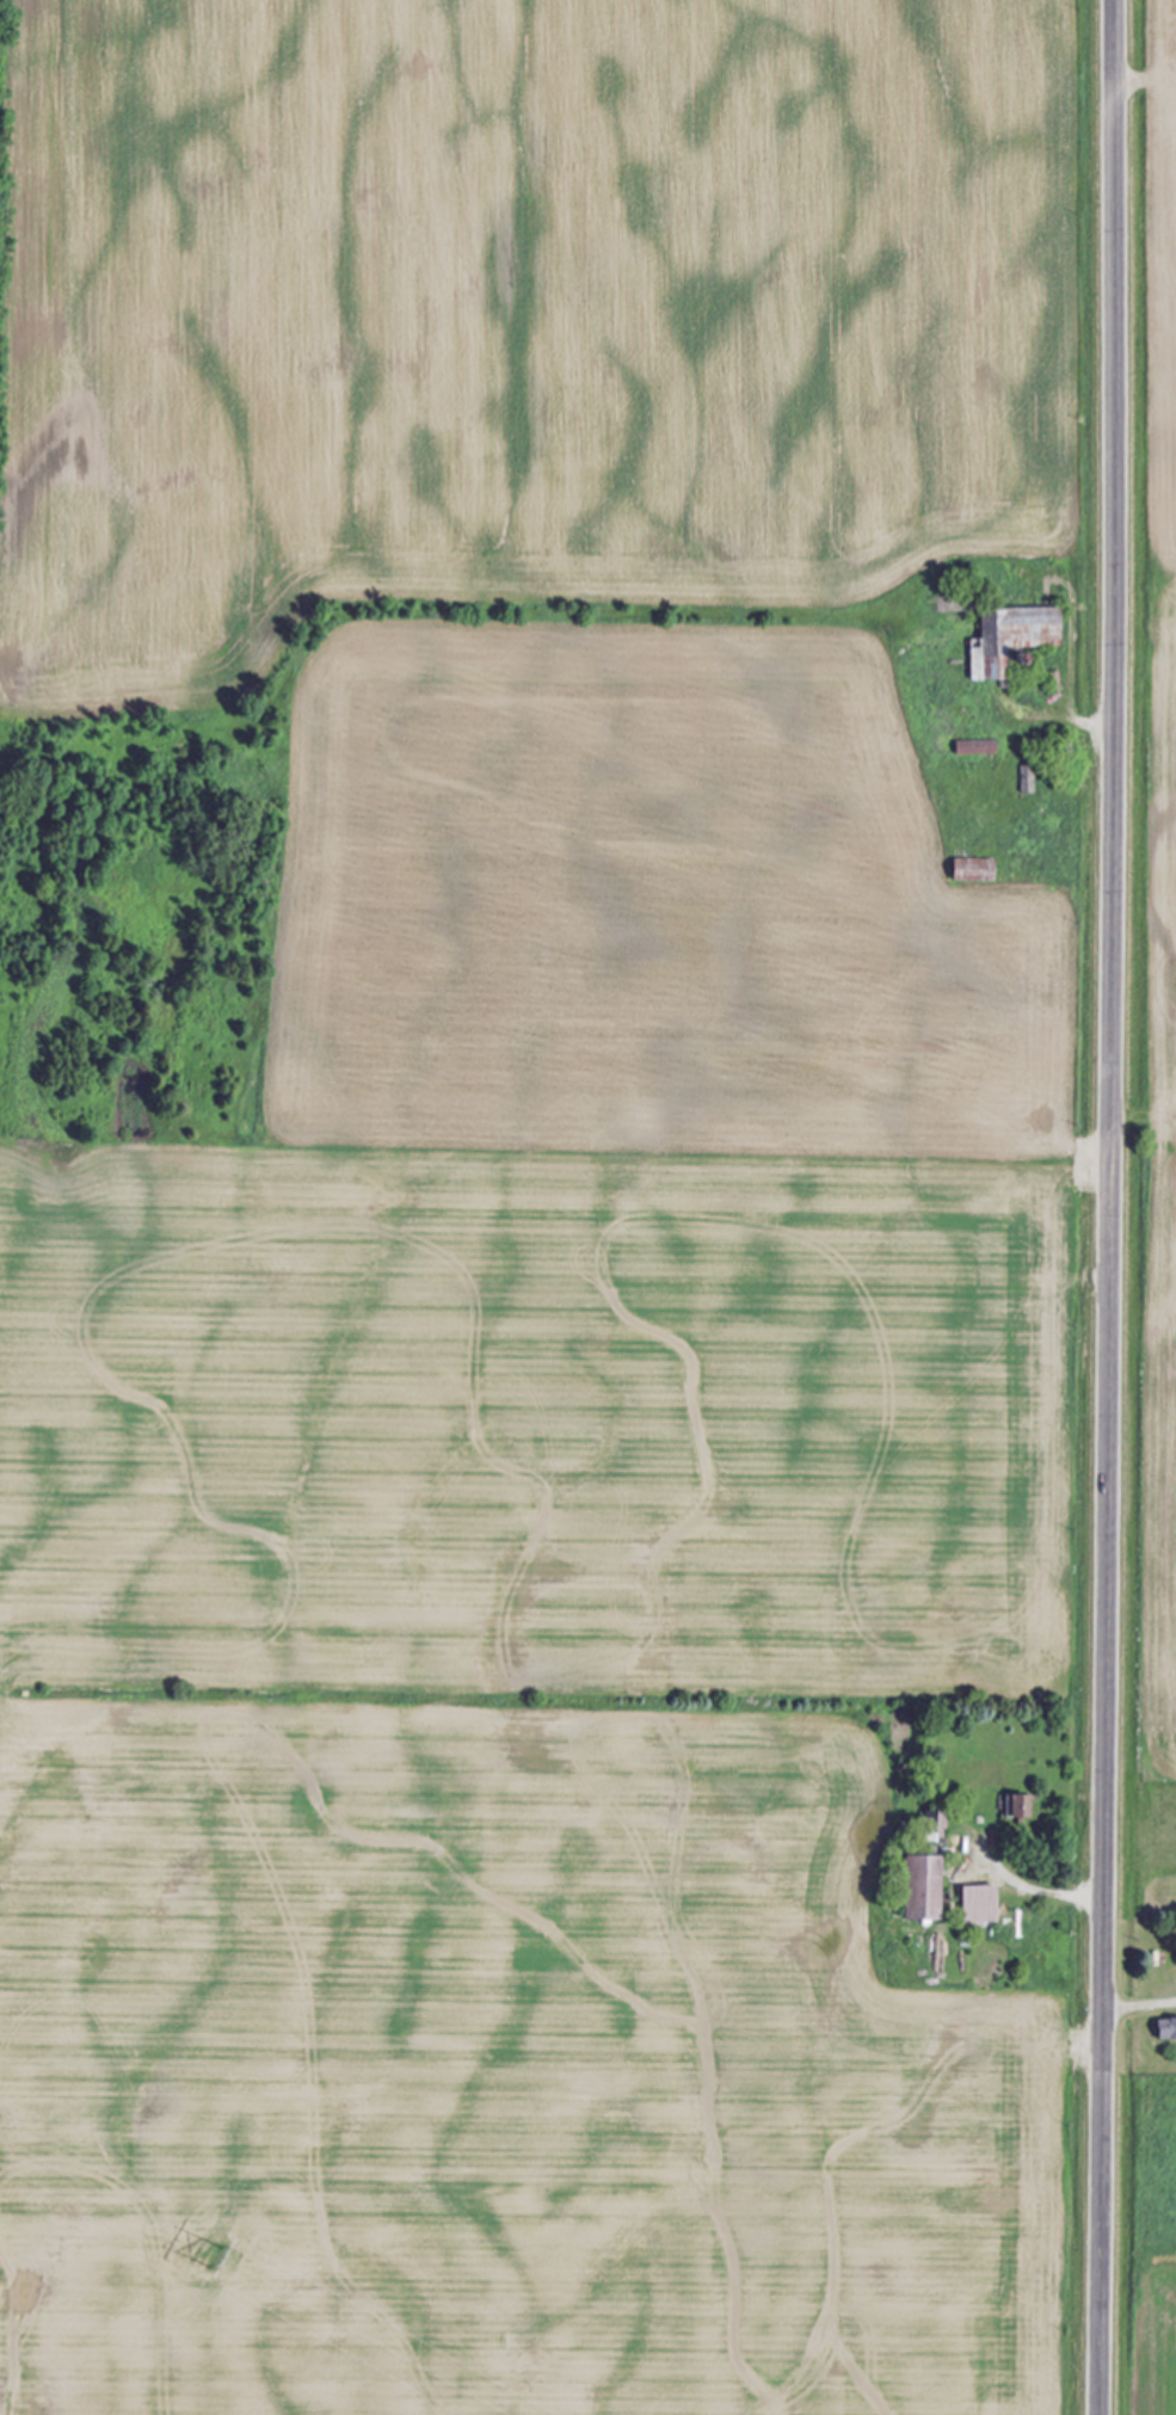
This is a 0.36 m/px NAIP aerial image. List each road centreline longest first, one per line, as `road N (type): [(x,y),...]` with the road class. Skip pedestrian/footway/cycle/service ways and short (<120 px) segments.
road 1 (residential): [(1097,2414),(1115,0)]

